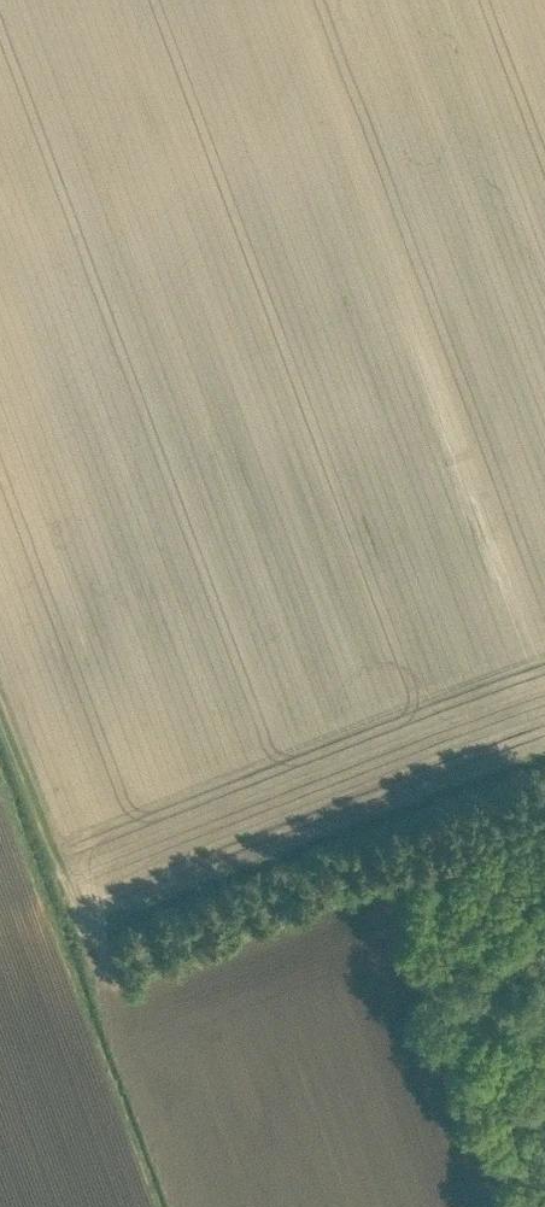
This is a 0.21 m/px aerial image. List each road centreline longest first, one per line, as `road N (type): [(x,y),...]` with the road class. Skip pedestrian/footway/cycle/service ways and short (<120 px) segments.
road 1 (track): [(73,947),(0,749)]

